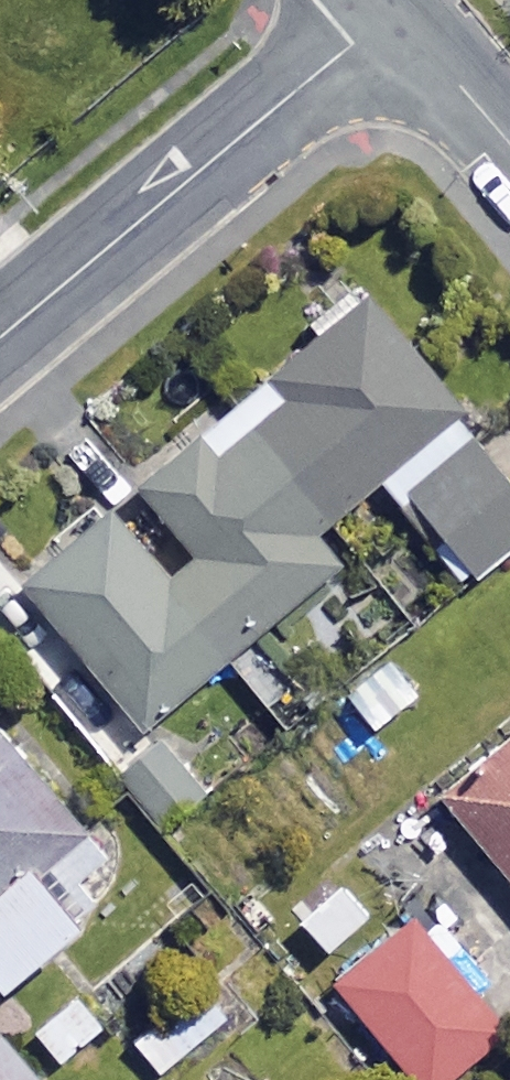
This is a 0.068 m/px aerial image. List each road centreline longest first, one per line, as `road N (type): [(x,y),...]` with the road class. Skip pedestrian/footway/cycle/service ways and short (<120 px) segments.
road 1 (residential): [(0,336),(395,7)]
road 2 (residential): [(509,144),(395,7)]

